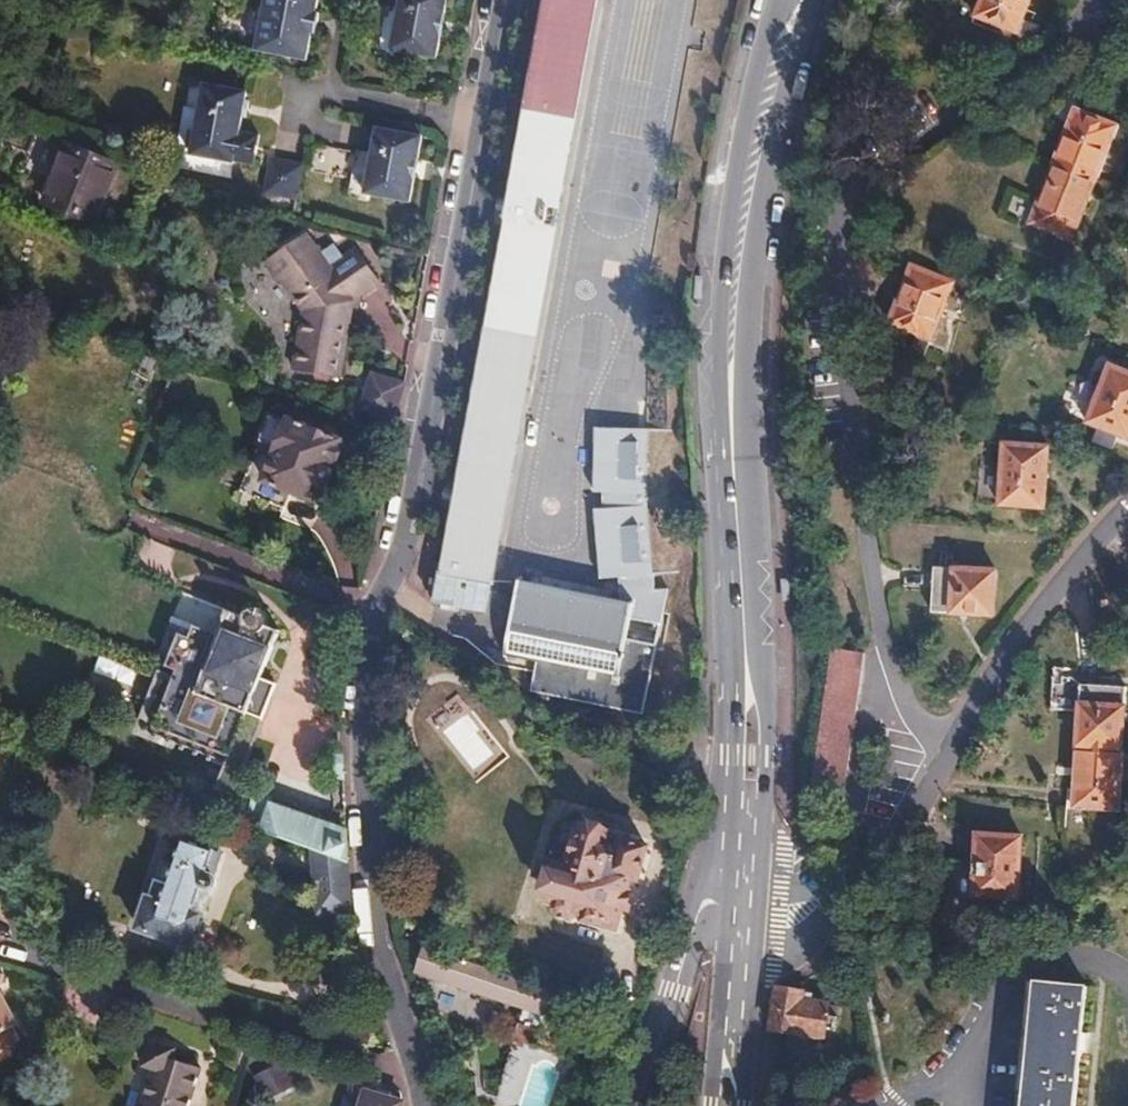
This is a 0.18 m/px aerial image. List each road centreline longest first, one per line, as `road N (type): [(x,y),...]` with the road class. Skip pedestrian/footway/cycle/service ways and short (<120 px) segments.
road 1 (tertiary): [(742,920),(751,759),(731,341),(746,201),(793,0)]
road 2 (residential): [(509,0),(372,616)]
road 3 (residential): [(742,920),(781,919),(848,892),(911,821),(1004,648),(1127,510)]
road 4 (residential): [(372,616),(364,759),(380,955),(426,1105)]
road 5 (residential): [(372,616),(109,510)]
road 6 (tertiary): [(742,920),(704,922),(689,938),(636,1105)]

